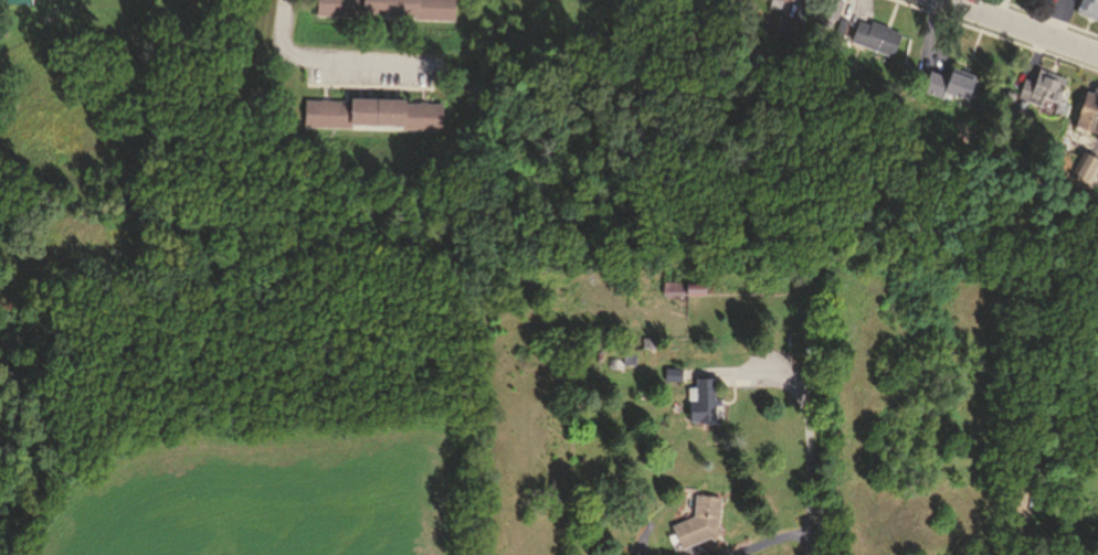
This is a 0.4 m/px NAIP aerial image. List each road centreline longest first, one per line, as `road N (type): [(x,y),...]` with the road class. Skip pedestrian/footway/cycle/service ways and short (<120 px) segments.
road 1 (residential): [(1097,44),(974,0)]

